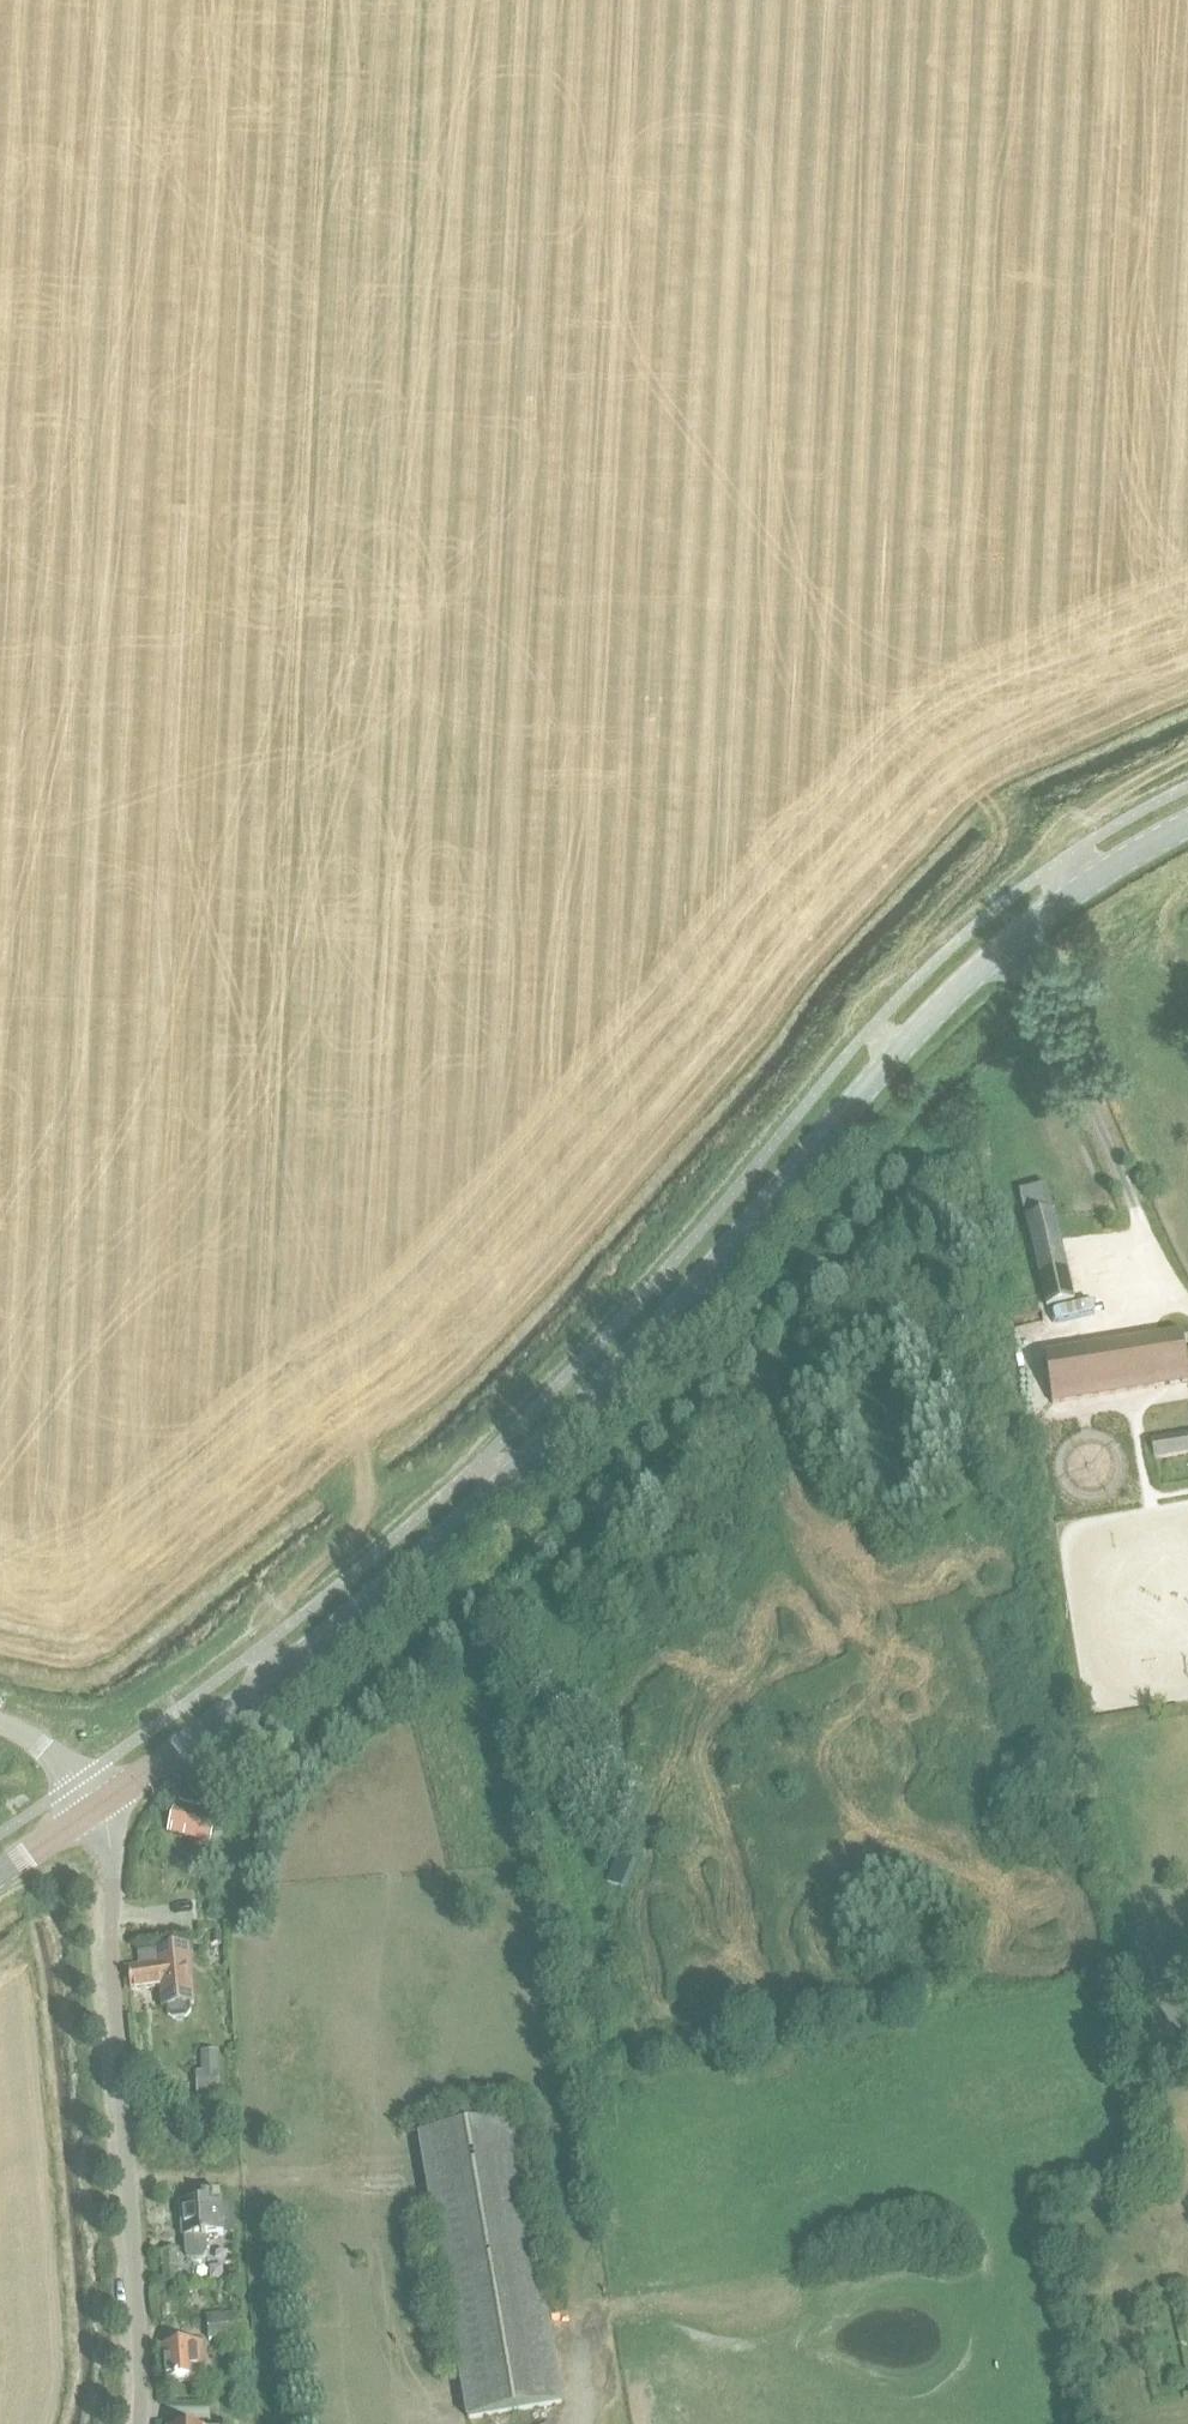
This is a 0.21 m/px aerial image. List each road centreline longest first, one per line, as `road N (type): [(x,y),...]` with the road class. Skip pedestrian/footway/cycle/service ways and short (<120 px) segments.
road 1 (track): [(266,1643),(311,1563),(365,1498),(355,1369),(424,0)]
road 2 (secondary): [(99,1805),(197,1735),(651,1334),(960,983),(1094,876),(1187,827)]
road 3 (unclassified): [(143,2423),(112,1854),(99,1805)]
road 4 (unclassified): [(99,1805),(53,1751),(0,1724)]

